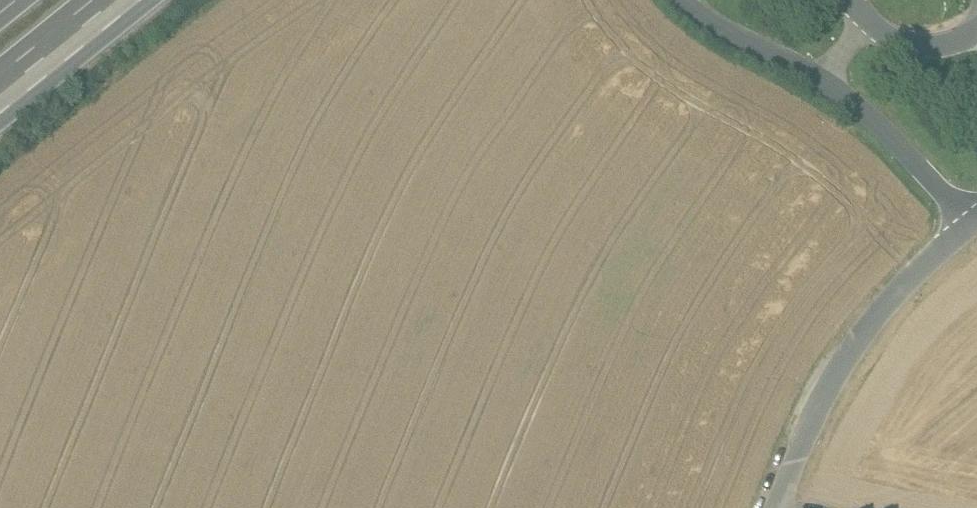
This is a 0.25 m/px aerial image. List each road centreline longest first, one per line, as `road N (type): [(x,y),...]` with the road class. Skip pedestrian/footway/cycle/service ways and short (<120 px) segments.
road 1 (unclassified): [(976,218),(891,299),(849,357),(784,507)]
road 2 (motorway): [(0,95),(118,0)]

